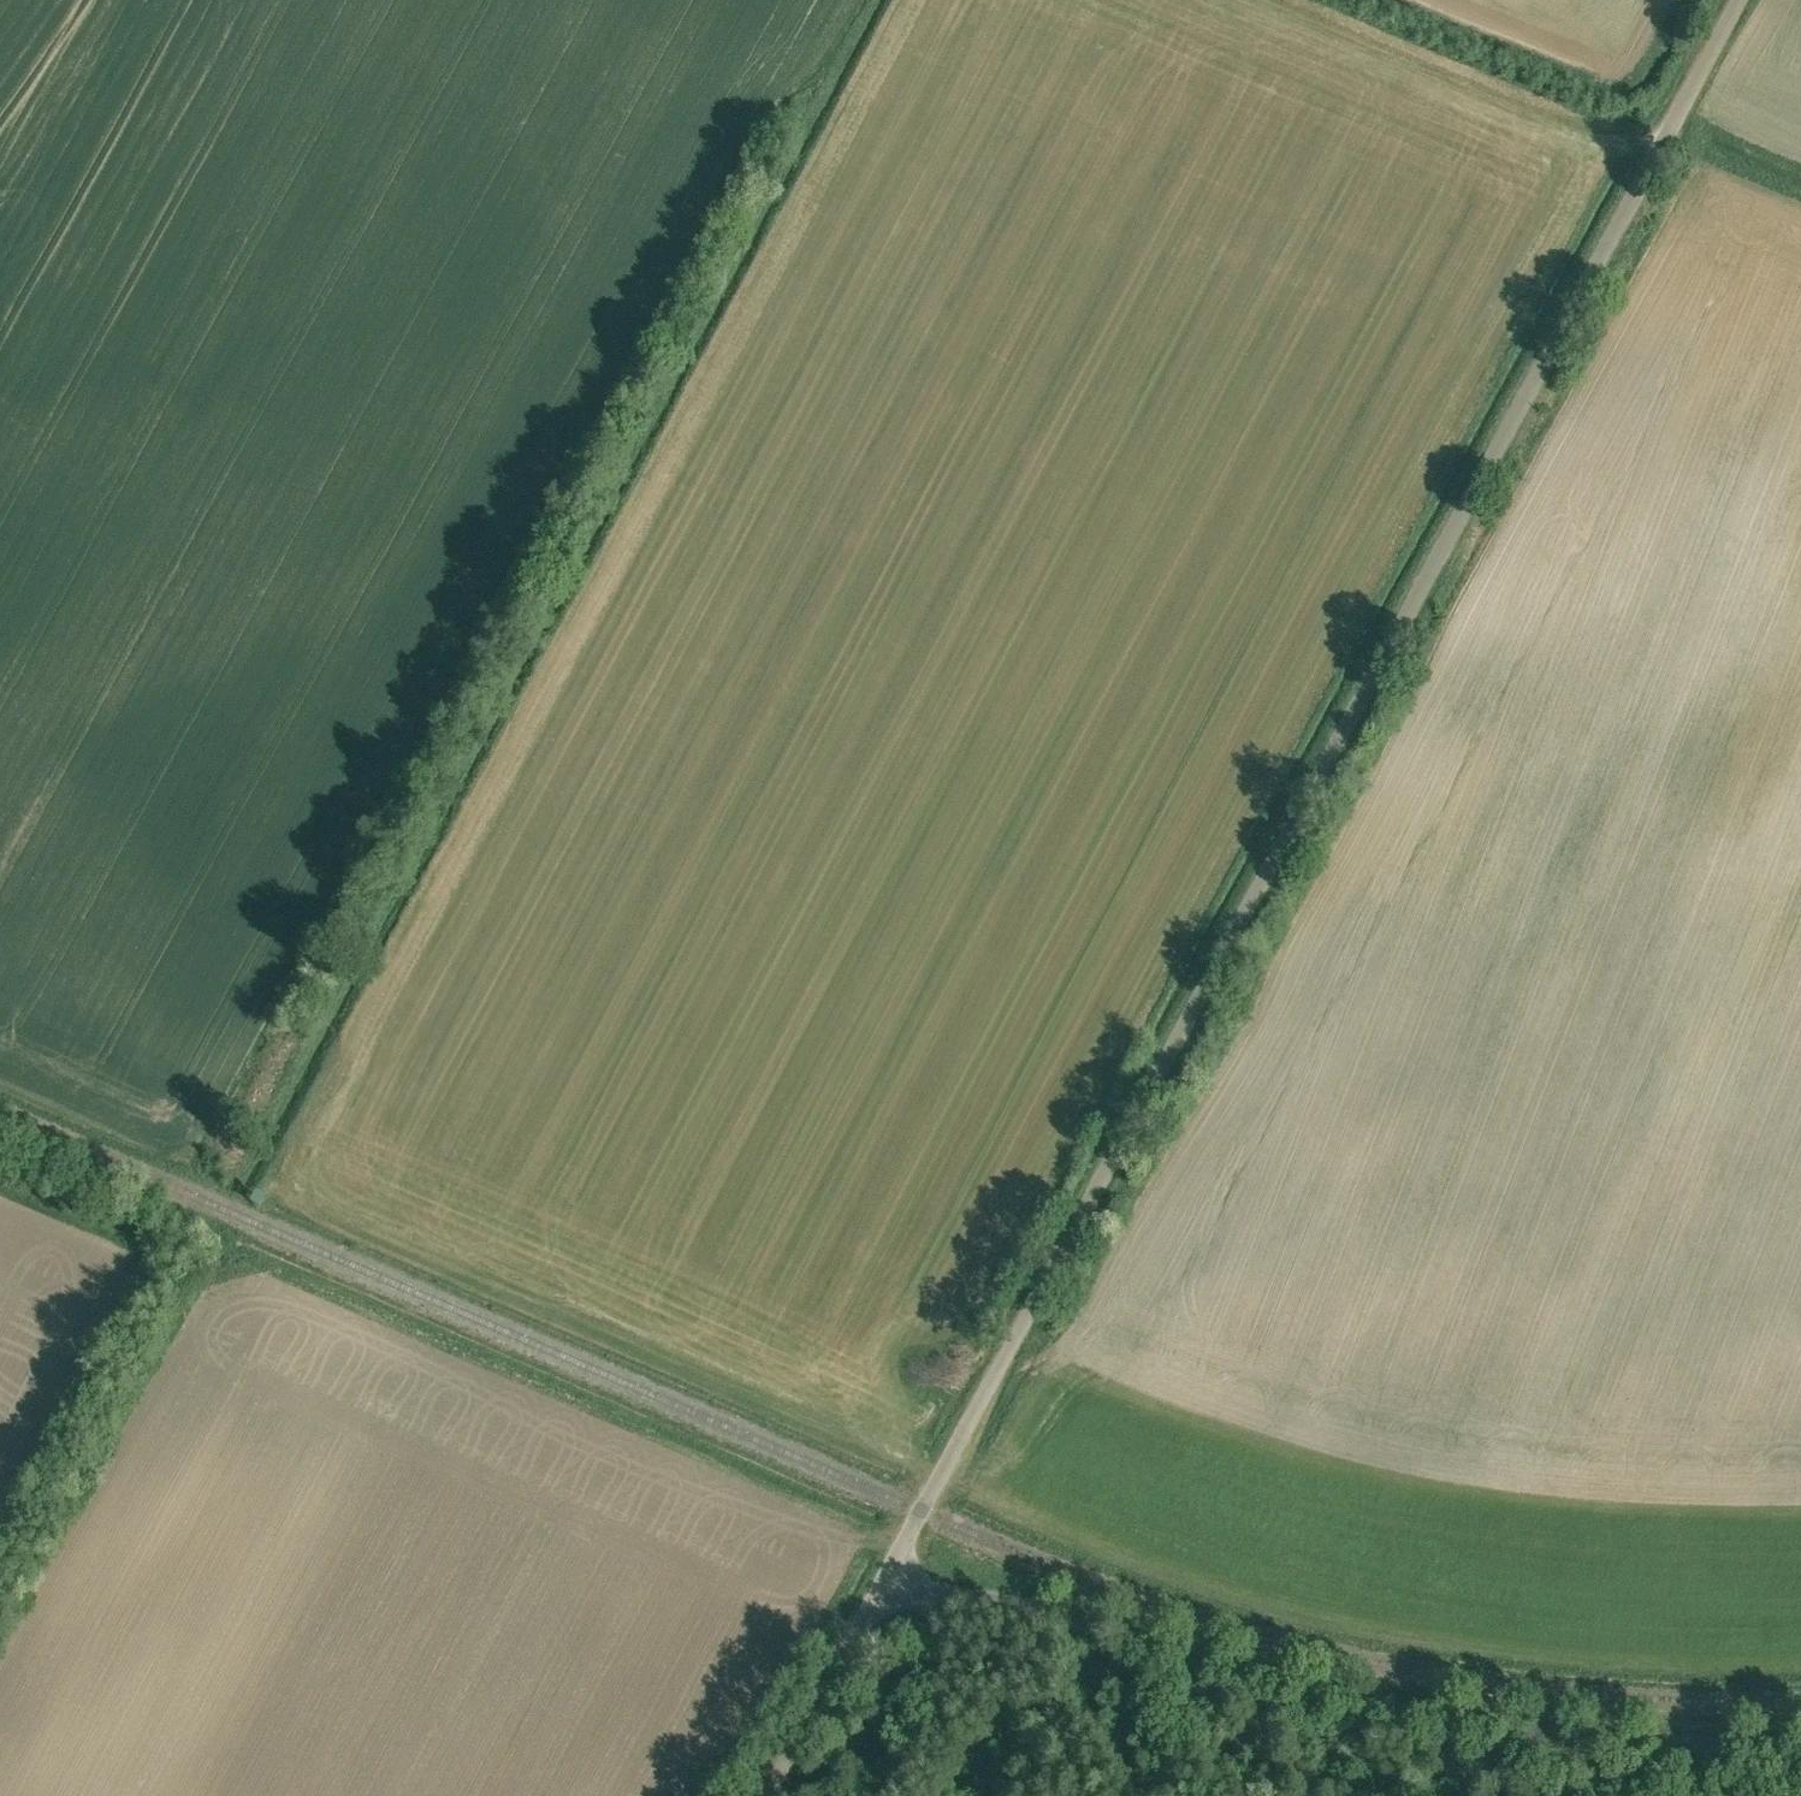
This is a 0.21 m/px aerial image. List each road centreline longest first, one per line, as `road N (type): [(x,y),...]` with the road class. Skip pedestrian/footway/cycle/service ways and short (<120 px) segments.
road 1 (unclassified): [(1725,0),(1647,131),(1349,727),(892,1575)]
road 2 (unclassified): [(892,1575),(1024,1593),(1366,1690),(1525,1720),(1636,1732),(1800,1729)]
road 3 (unclassified): [(892,1575),(765,1795)]

